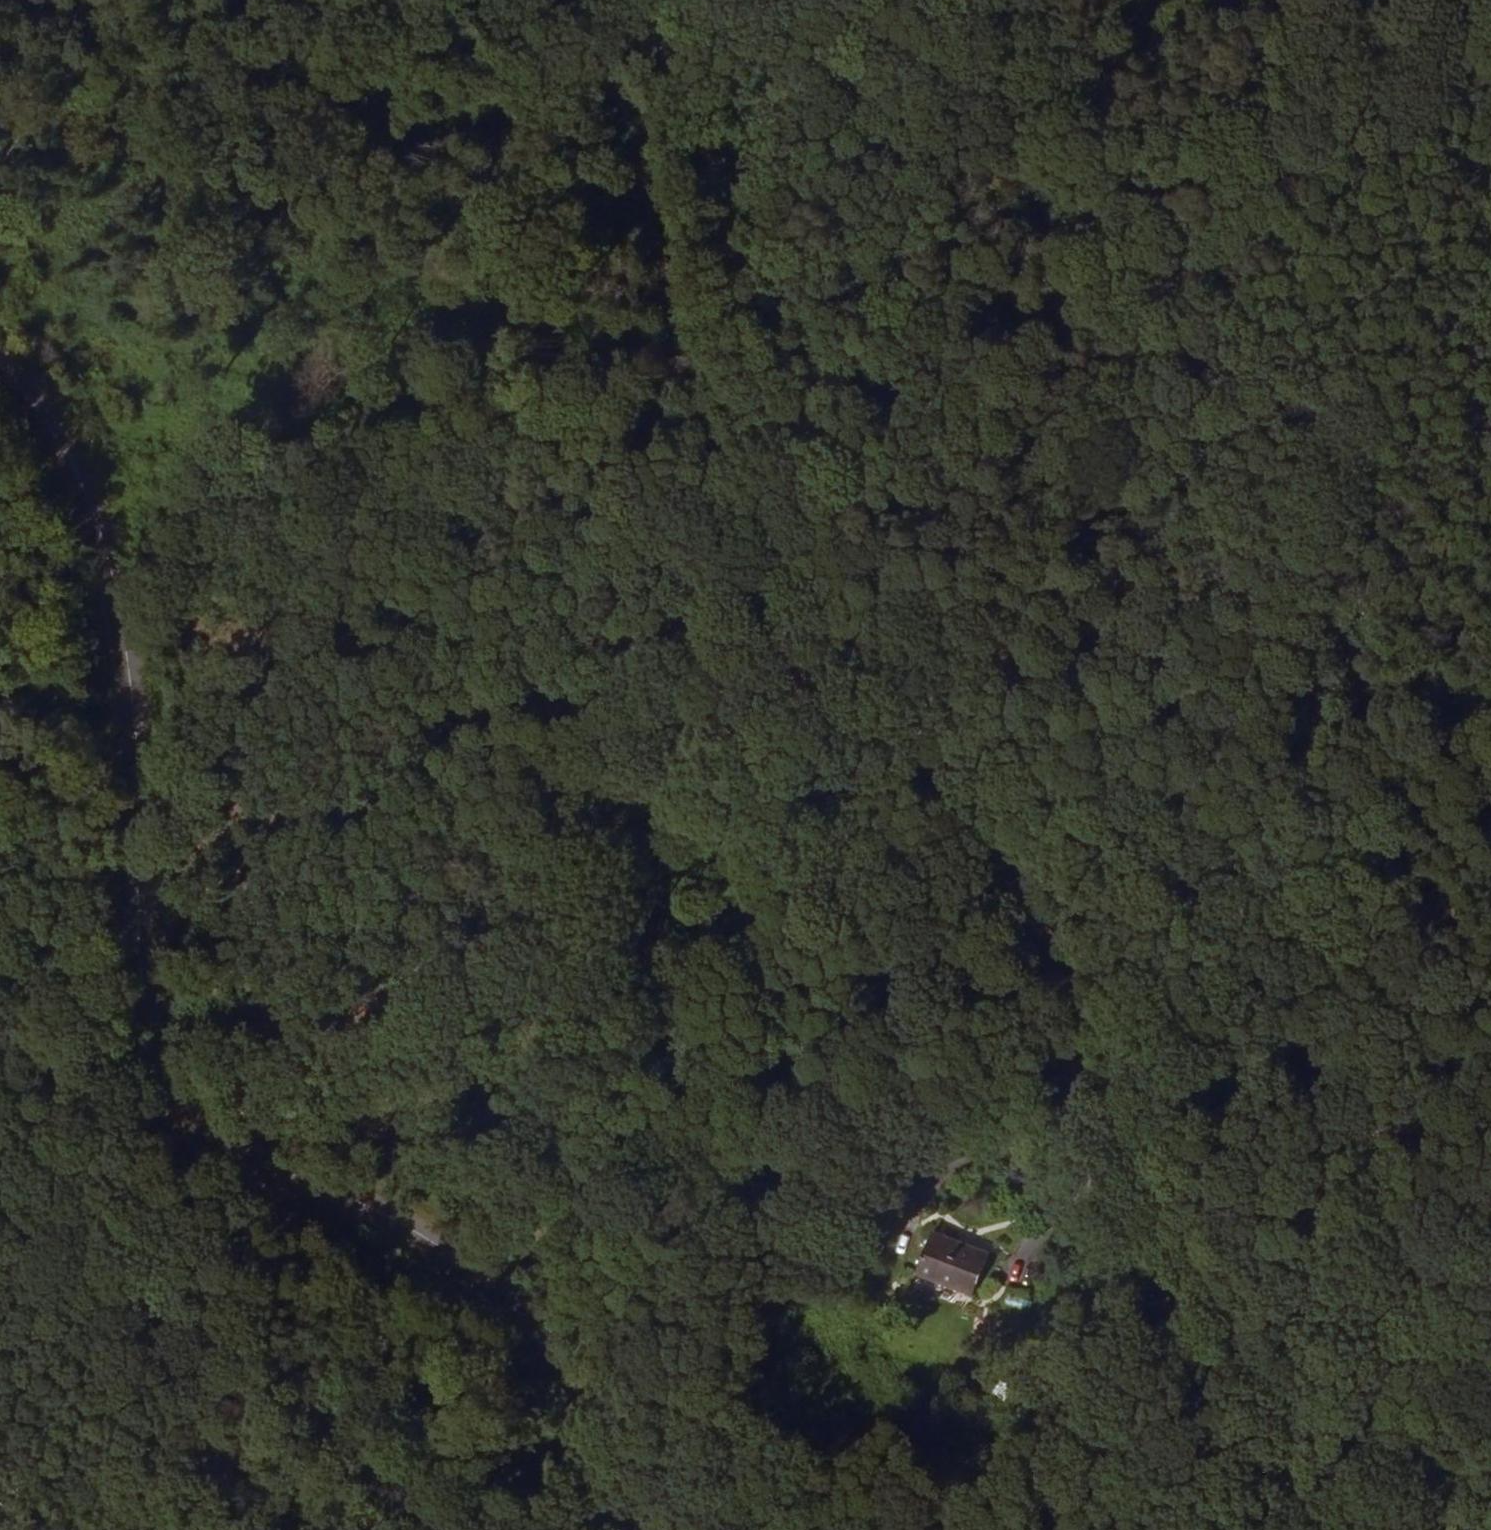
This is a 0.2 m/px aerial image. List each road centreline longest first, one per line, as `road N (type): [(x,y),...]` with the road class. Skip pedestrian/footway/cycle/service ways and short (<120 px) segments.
road 1 (tertiary): [(0,393),(67,490),(119,664),(145,842),(158,1078),(236,1177),(374,1215),(562,1390),(636,1529)]
road 2 (residential): [(1281,1370),(1358,1499),(1363,1529)]

